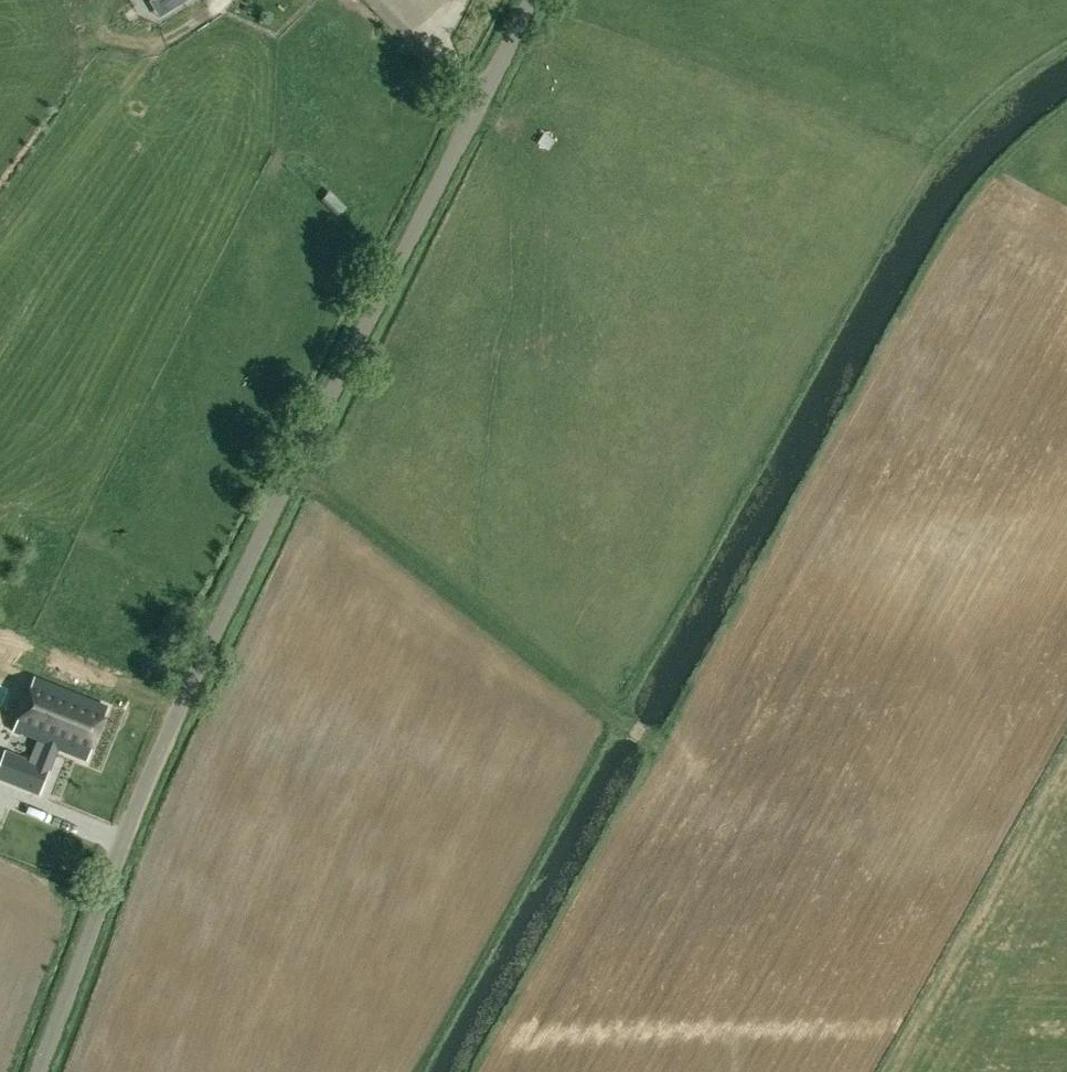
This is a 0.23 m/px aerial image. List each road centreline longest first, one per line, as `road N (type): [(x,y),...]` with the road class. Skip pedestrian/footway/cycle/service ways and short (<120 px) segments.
road 1 (unclassified): [(525,0),(191,674),(119,848),(42,1071)]

